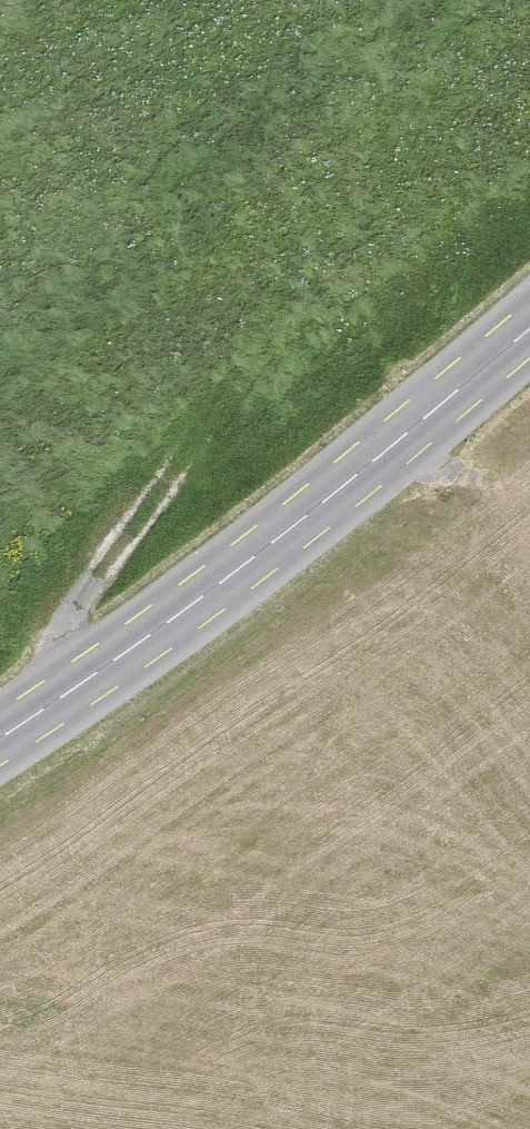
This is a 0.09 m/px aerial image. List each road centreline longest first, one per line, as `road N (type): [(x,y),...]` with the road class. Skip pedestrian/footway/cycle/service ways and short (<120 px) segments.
road 1 (secondary): [(0,738),(244,574),(529,330)]
road 2 (track): [(68,695),(68,627),(96,572),(203,445)]

